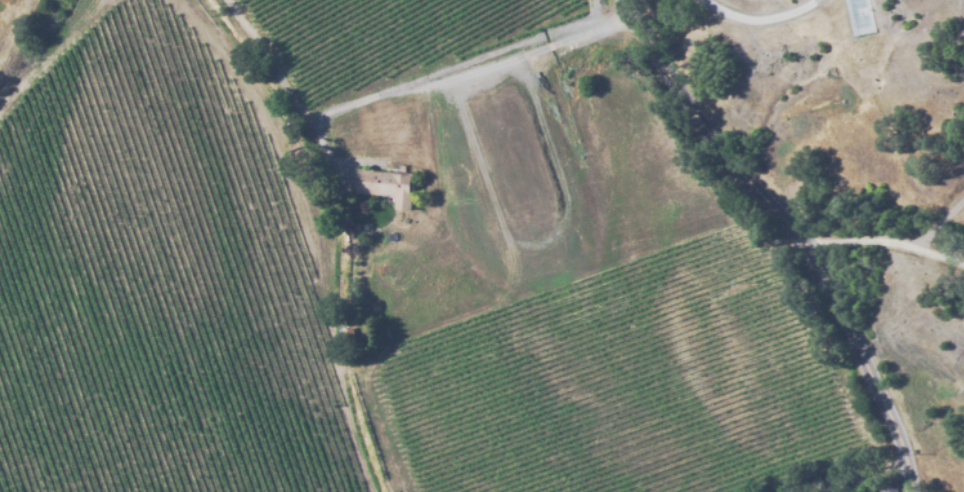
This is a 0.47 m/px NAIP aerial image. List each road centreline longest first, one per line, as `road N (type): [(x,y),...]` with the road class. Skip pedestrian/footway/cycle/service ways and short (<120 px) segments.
road 1 (tertiary): [(915,491),(847,322),(803,244),(701,123),(623,0)]

